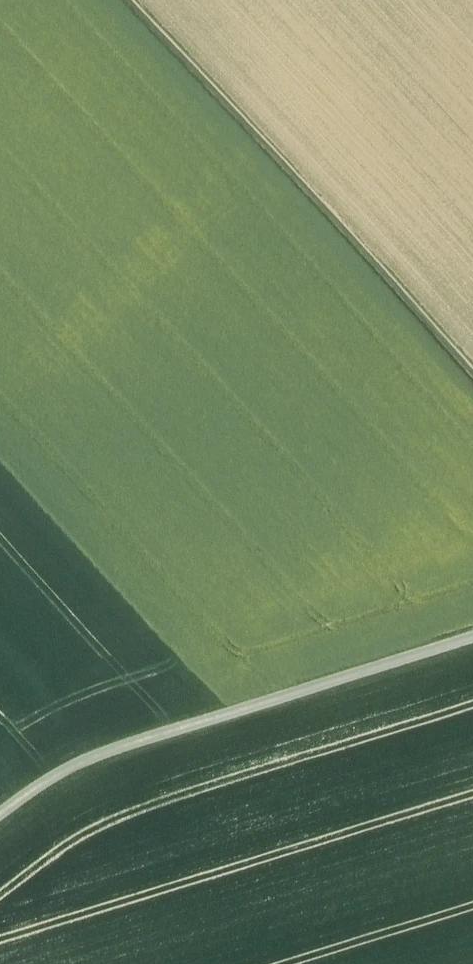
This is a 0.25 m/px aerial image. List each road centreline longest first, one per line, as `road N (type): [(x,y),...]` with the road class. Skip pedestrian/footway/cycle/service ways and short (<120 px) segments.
road 1 (track): [(472,658),(121,765),(68,790),(0,840)]
road 2 (track): [(130,0),(472,372)]

